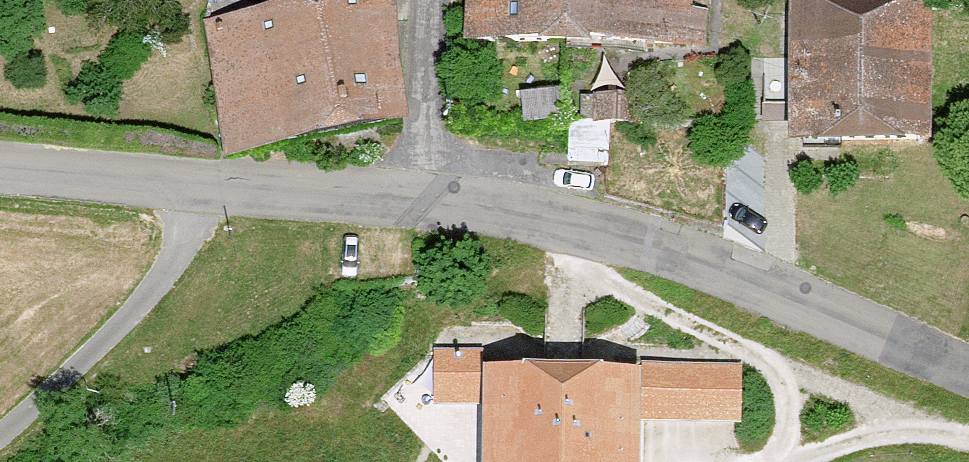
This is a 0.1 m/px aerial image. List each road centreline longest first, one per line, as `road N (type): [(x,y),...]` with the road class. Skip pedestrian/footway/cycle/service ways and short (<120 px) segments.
road 1 (unclassified): [(434,199),(684,254),(968,366)]
road 2 (unclassified): [(202,190),(170,275),(0,429)]
road 3 (unclassified): [(202,190),(434,199)]
road 4 (unclassified): [(0,166),(202,190)]
road 5 (residential): [(430,0),(434,199)]

